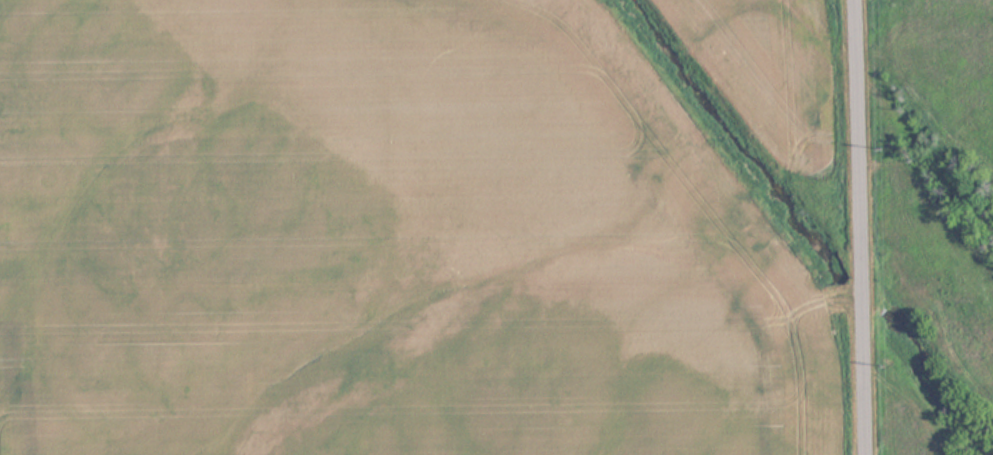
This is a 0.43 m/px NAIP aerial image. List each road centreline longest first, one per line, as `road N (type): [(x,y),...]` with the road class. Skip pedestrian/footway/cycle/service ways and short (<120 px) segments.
road 1 (residential): [(867,454),(855,0)]

